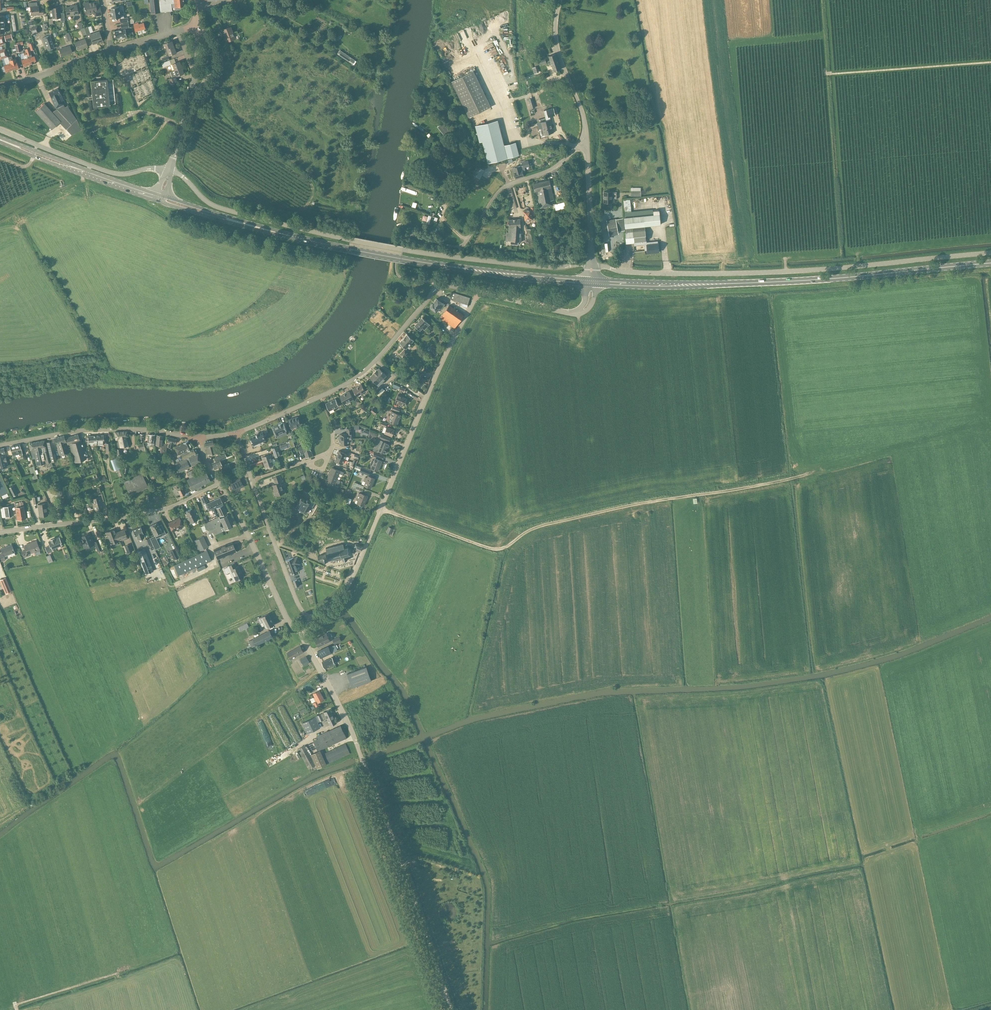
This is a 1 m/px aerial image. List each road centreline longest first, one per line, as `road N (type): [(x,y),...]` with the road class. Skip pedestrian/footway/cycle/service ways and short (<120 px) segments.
road 1 (unclassified): [(591,265),(514,264),(310,231),(213,206),(169,169)]
road 2 (track): [(381,509),(495,551),(540,526),(792,478)]
road 3 (unclassified): [(591,265),(735,274),(990,252)]
road 4 (primary): [(596,282),(736,284),(990,264)]
road 5 (residential): [(310,620),(353,574),(478,293)]
road 6 (unclassified): [(452,1009),(356,743)]
road 7 (residential): [(235,433),(359,375),(438,288)]
road 8 (residential): [(0,532),(154,511),(219,483)]
road 9 (residential): [(0,446),(107,429),(196,437)]
road 10 (primary): [(401,259),(586,281)]
road 11 (unclassified): [(169,169),(113,173),(0,129)]
road 12 (residential): [(301,628),(287,619),(219,483)]
road 13 (primary): [(0,142),(158,201)]
road 14 (residential): [(461,247),(500,189),(549,171),(586,143)]
road 15 (primary): [(156,193),(0,137)]
road 16 (primary): [(401,259),(250,226)]
road 17 (residential): [(310,620),(252,480)]
road 18 (unclassified): [(586,143),(555,48),(560,0)]
road 19 (residential): [(356,743),(301,628)]
road 20 (unclassified): [(591,265),(586,143)]

